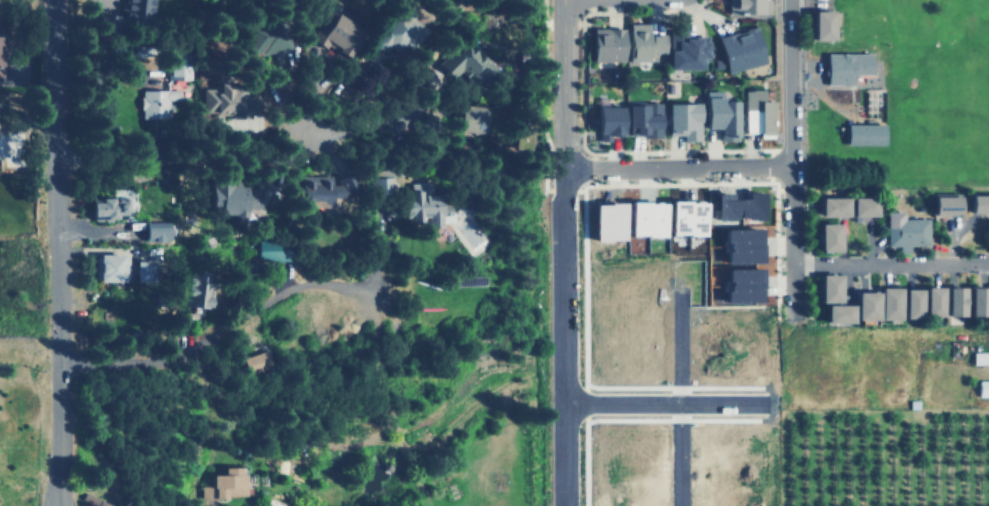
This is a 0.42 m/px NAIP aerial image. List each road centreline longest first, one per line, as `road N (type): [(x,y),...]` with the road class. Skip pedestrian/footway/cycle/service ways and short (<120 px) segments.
road 1 (residential): [(54,505),(53,0)]
road 2 (residential): [(562,168),(563,505)]
road 3 (residential): [(377,286),(292,286),(180,350),(59,366)]
road 4 (residential): [(792,309),(790,0)]
road 5 (residential): [(306,140),(286,156),(56,157)]
road 6 (residential): [(792,168),(562,168)]
road 7 (residential): [(676,290),(678,505)]
road 8 (residential): [(564,402),(765,403)]
road 9 (residential): [(792,267),(988,263)]
road 10 (residential): [(562,168),(560,0)]

